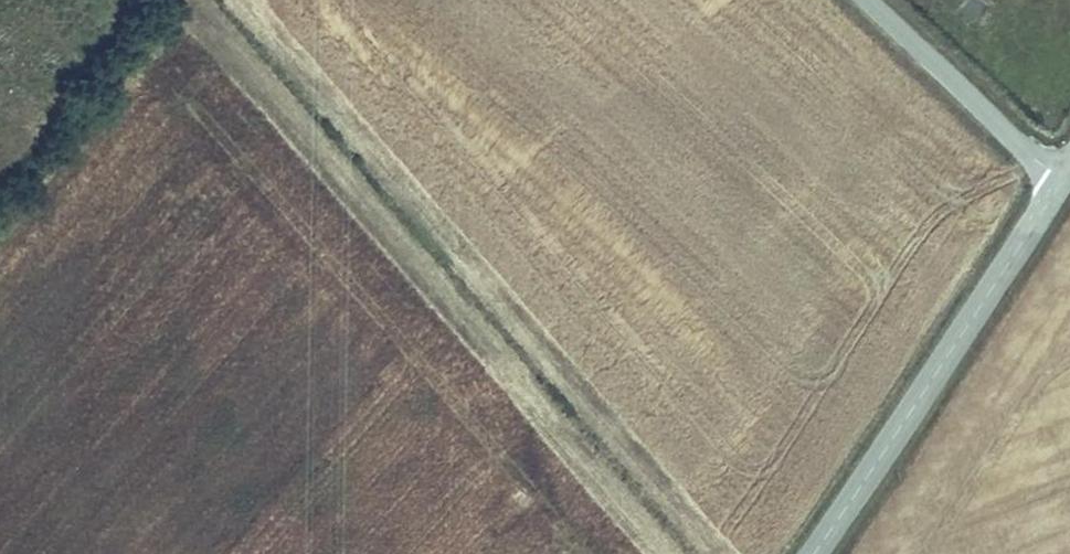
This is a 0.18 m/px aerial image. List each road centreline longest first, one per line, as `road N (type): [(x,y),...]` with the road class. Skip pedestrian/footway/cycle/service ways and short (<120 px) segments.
road 1 (tertiary): [(813,553),(1069,167)]

